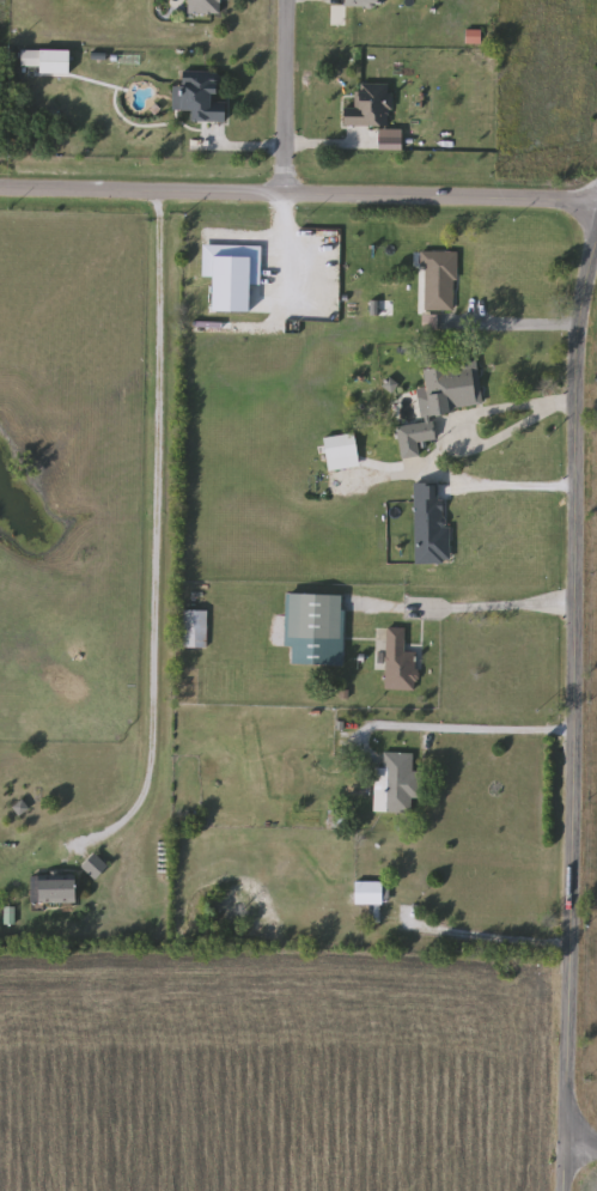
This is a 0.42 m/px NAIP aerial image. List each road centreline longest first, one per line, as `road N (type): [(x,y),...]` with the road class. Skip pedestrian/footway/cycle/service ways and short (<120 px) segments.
road 1 (residential): [(596,259),(569,397),(570,1190)]
road 2 (residential): [(596,196),(0,188)]
road 3 (residential): [(279,192),(282,0)]

